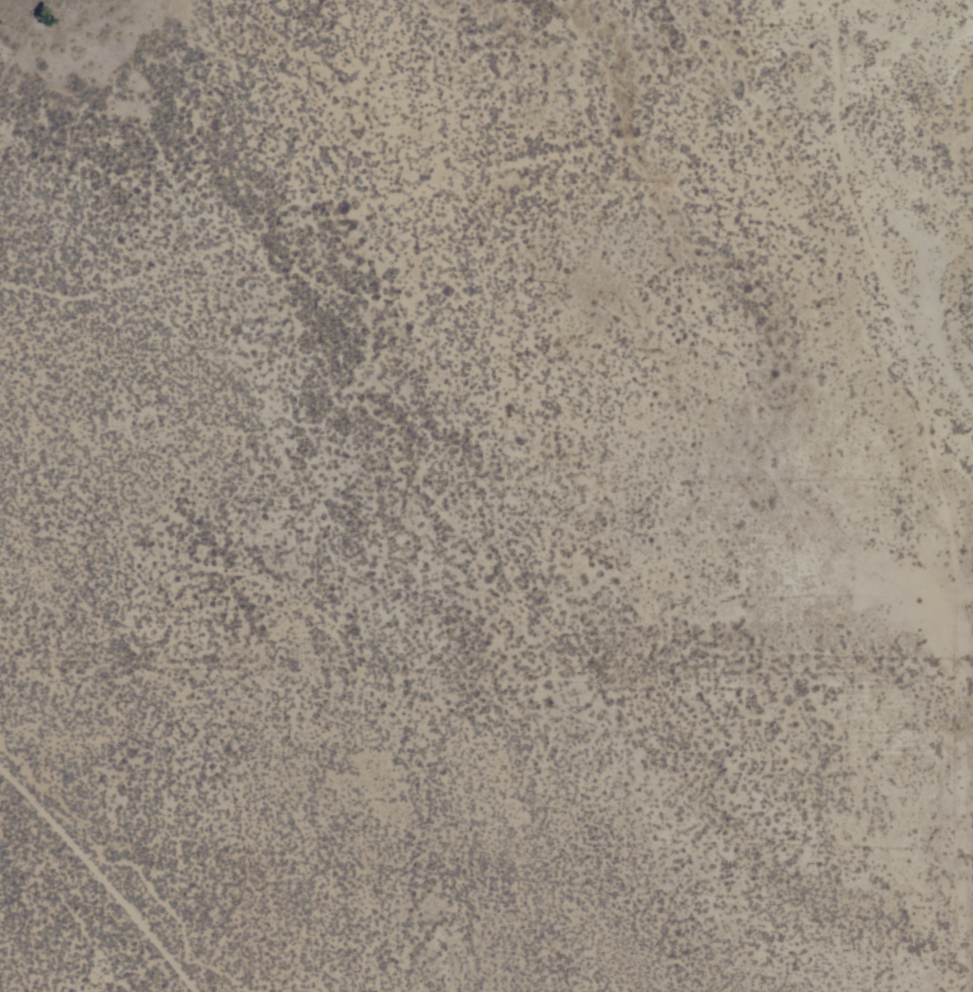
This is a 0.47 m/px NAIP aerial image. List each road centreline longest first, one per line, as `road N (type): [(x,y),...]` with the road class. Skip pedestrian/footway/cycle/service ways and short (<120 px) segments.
road 1 (track): [(209,991),(0,757)]

